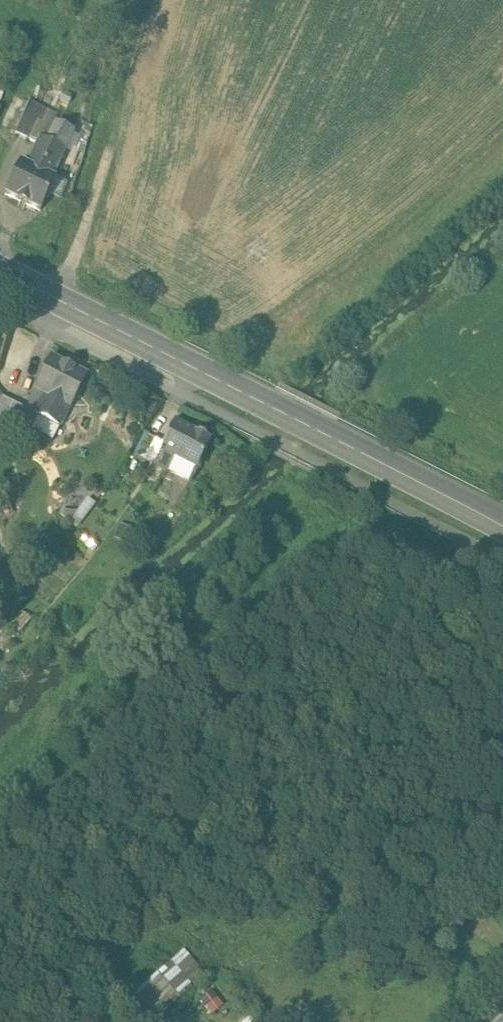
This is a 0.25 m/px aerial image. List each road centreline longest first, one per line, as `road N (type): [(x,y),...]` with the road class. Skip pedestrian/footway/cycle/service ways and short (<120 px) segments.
road 1 (primary): [(0,272),(502,526)]

